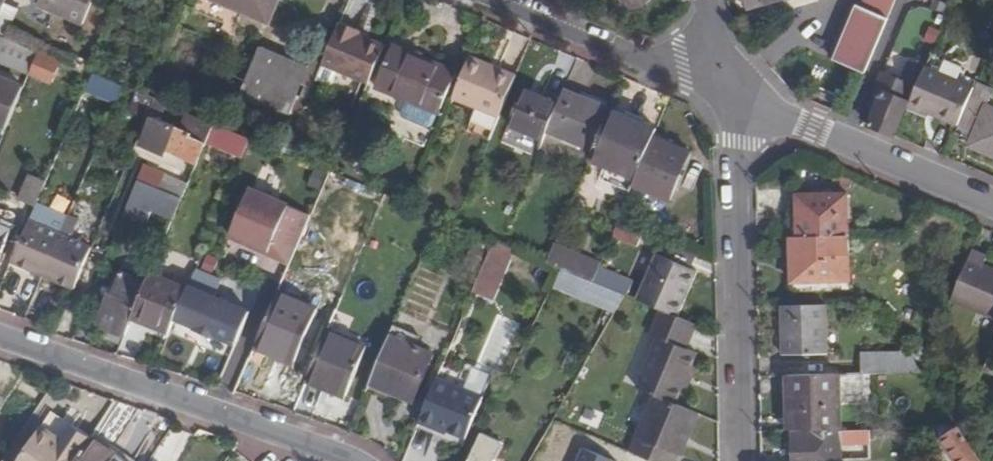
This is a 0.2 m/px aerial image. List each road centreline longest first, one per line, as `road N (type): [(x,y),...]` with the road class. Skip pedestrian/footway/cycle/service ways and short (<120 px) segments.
road 1 (residential): [(0,335),(355,460)]
road 2 (residential): [(736,98),(743,460)]
road 3 (residential): [(992,205),(736,98)]
road 4 (residential): [(736,98),(501,0)]

